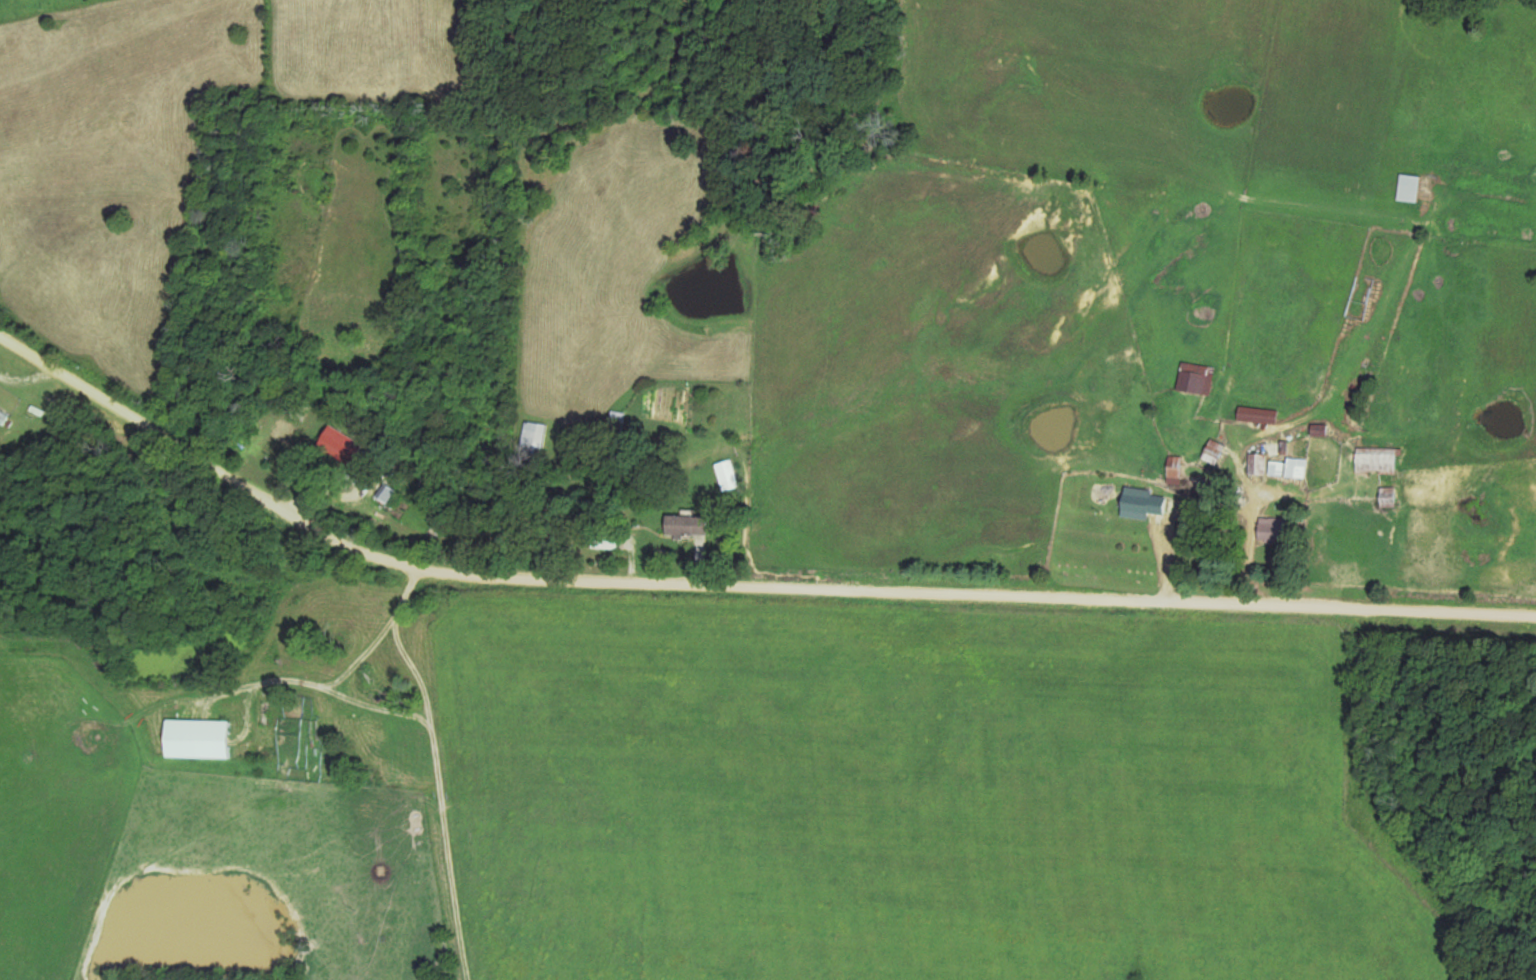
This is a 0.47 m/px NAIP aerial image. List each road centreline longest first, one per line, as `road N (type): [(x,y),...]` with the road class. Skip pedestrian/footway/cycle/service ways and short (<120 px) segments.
road 1 (residential): [(1535,610),(457,565),(382,548),(298,512),(0,331)]

